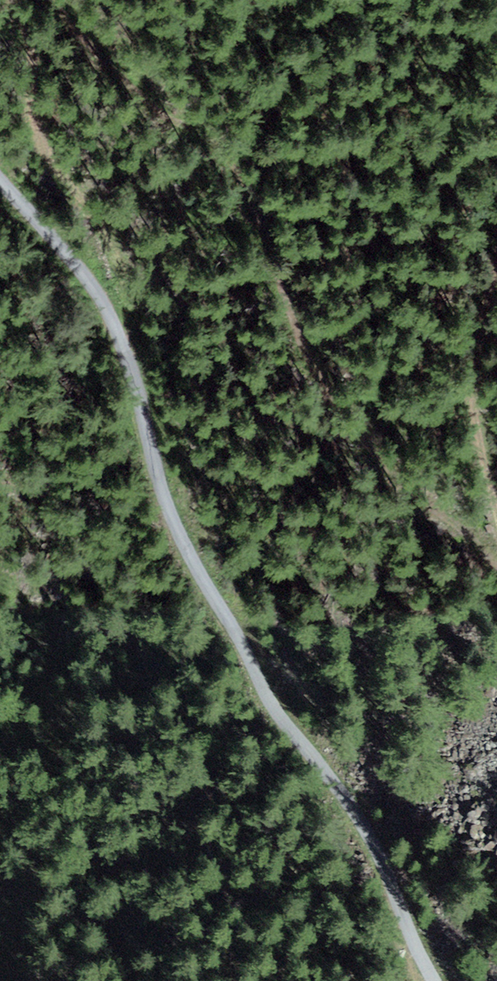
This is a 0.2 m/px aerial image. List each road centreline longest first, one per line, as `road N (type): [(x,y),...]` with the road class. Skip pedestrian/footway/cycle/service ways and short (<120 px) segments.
road 1 (track): [(28,0),(117,102),(190,153),(278,251),(360,462),(413,539),(496,587)]
road 2 (track): [(110,303),(148,381),(162,474),(223,605),(273,706),(376,845),(433,980)]
road 3 (track): [(110,303),(114,249),(48,119),(39,74),(6,0)]
road 4 (track): [(496,463),(486,358),(496,272)]
road 5 (track): [(0,174),(110,303)]

